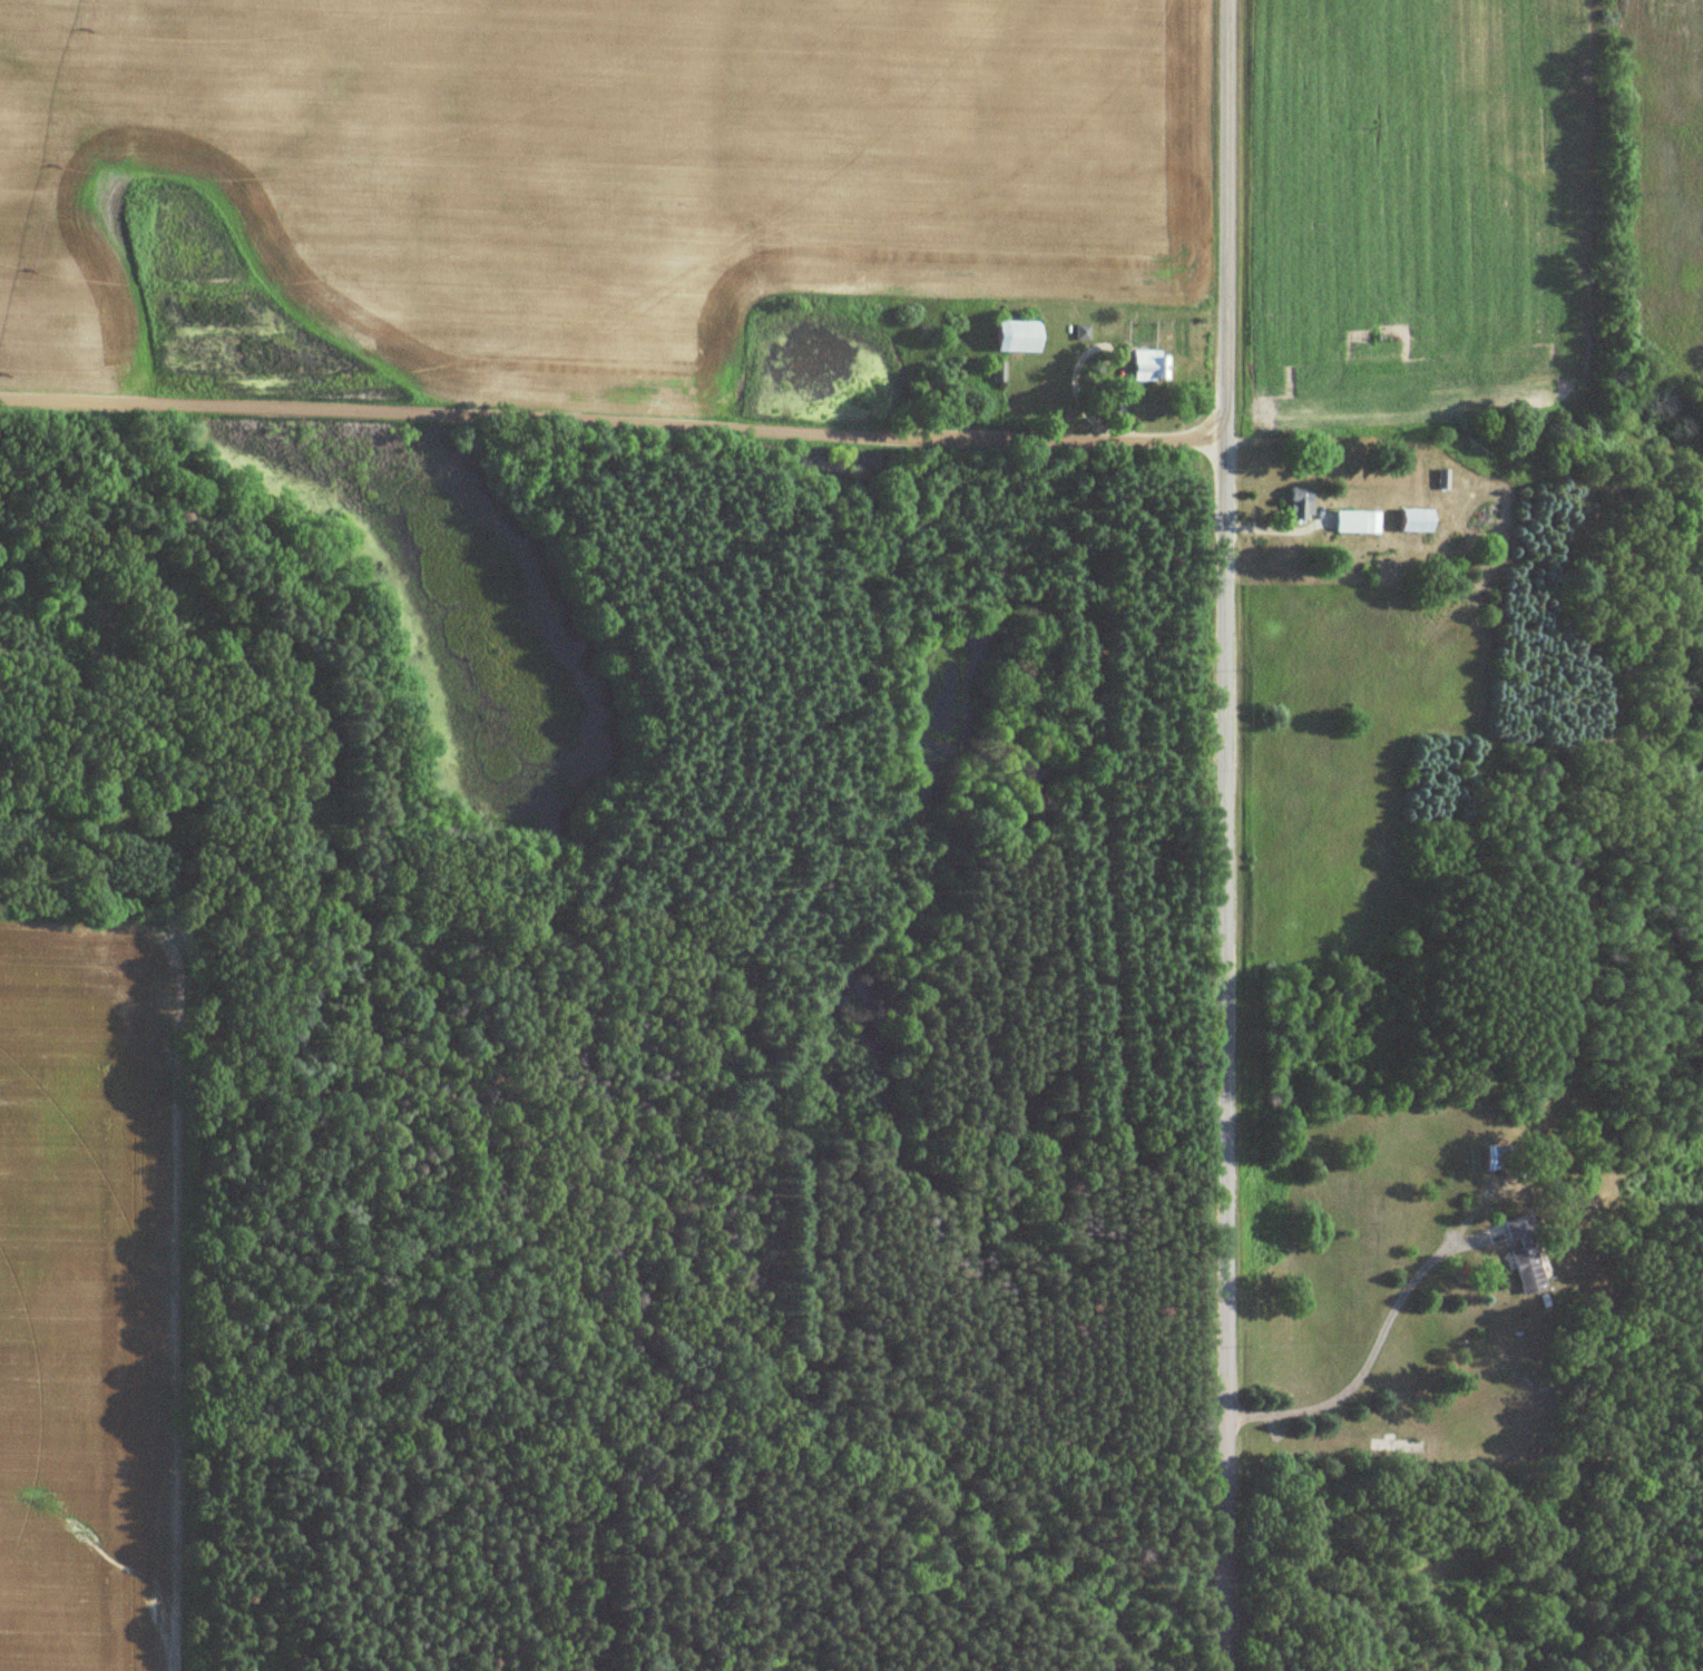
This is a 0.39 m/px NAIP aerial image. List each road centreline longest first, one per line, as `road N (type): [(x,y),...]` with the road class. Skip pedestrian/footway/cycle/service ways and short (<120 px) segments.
road 1 (residential): [(1225,1670),(1230,0)]
road 2 (residential): [(1225,438),(0,399)]
road 3 (track): [(1702,446),(1225,438)]

